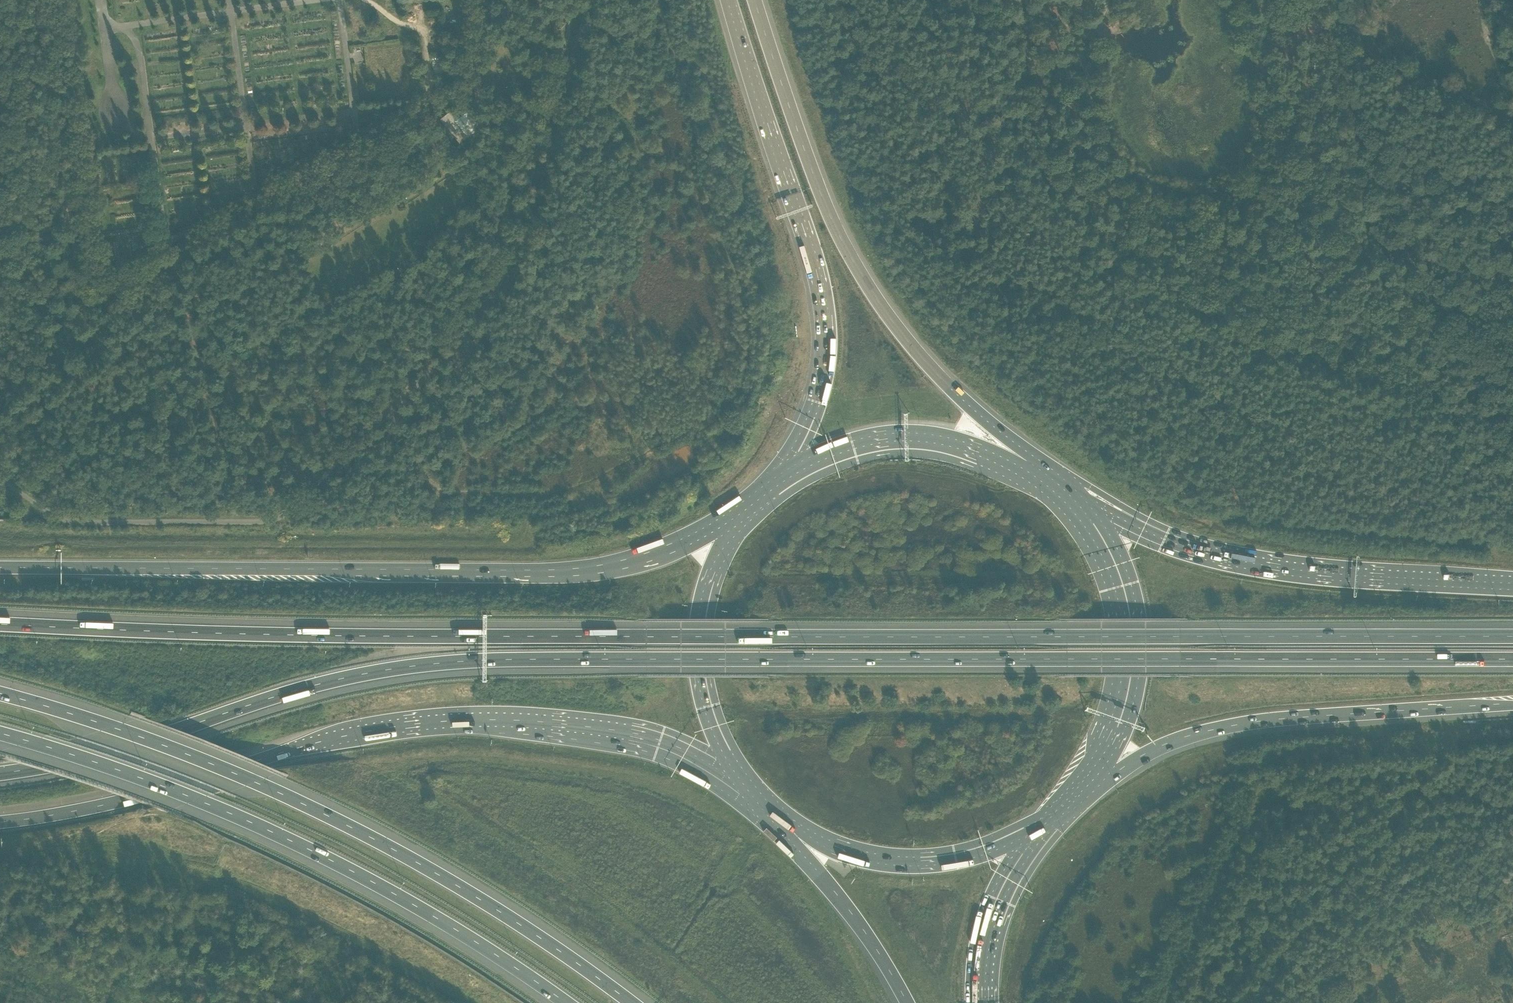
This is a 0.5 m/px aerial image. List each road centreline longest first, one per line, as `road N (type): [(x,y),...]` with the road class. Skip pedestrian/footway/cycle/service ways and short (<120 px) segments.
road 1 (motorway): [(0,775),(120,750),(345,676),(447,661),(1512,659)]
road 2 (motorway): [(1512,637),(297,636),(0,624)]
road 3 (trunk): [(0,822),(132,798),(342,736),(457,720),(646,736),(744,788)]
road 4 (trunk): [(746,504),(663,551),(578,572),(0,567)]
road 5 (track): [(474,87),(99,297),(84,295),(37,0)]
road 6 (motorway): [(632,1002),(514,919),(341,821),(192,755),(0,693)]
road 7 (track): [(268,522),(323,497),(452,370),(499,307),(522,247),(584,0)]
road 8 (motorway): [(0,733),(158,785),(322,856),(565,1002)]
road 9 (primary): [(1046,485),(1029,453),(923,359),(858,270),(819,188),(755,0)]
road 10 (primary): [(729,0),(811,251),(826,337),(811,416),(764,490)]
road 11 (track): [(0,852),(67,847),(125,854),(185,877),(245,882),(405,960),(471,1002)]
road 12 (motorway): [(1512,586),(1267,569),(1178,548),(1067,504)]
road 13 (motorway): [(1076,792),(1164,744),(1231,725),(1512,704)]
road 14 (trunk): [(1076,792),(1123,712),(1133,651),(1117,568),(1094,524),(1067,504)]
road 15 (trunk): [(765,812),(849,851),(913,861),(983,850),(1058,816)]
road 16 (trunk): [(1046,485),(983,448),(909,432),(835,446),(764,490)]
road 17 (trunk): [(746,504),(709,585),(699,651),(712,721),(744,788)]
road 18 (track): [(239,523),(175,255)]
road 19 (motorway): [(765,812),(851,913),(907,1002)]
road 20 (track): [(0,441),(192,330)]
road 21 (motorway): [(985,1002),(998,912),(1058,816)]
road 22 (track): [(556,75),(474,87),(485,0)]
road 23 (track): [(201,370),(316,306)]

